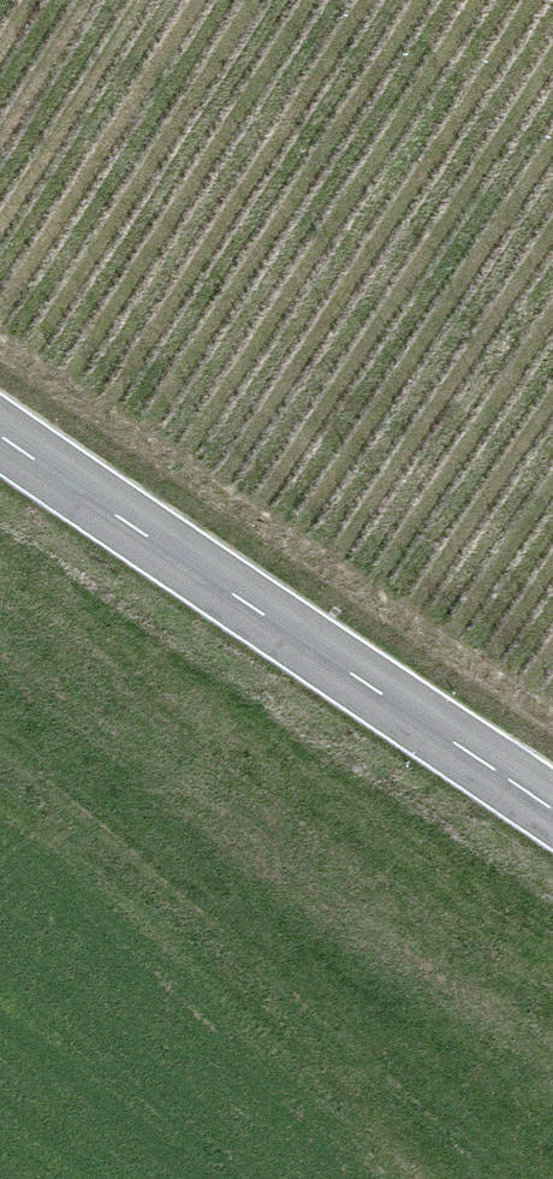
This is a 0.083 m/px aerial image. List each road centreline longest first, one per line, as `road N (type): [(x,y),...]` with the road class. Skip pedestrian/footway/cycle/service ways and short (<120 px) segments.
road 1 (primary): [(552,823),(0,437)]
road 2 (track): [(0,347),(552,724)]

